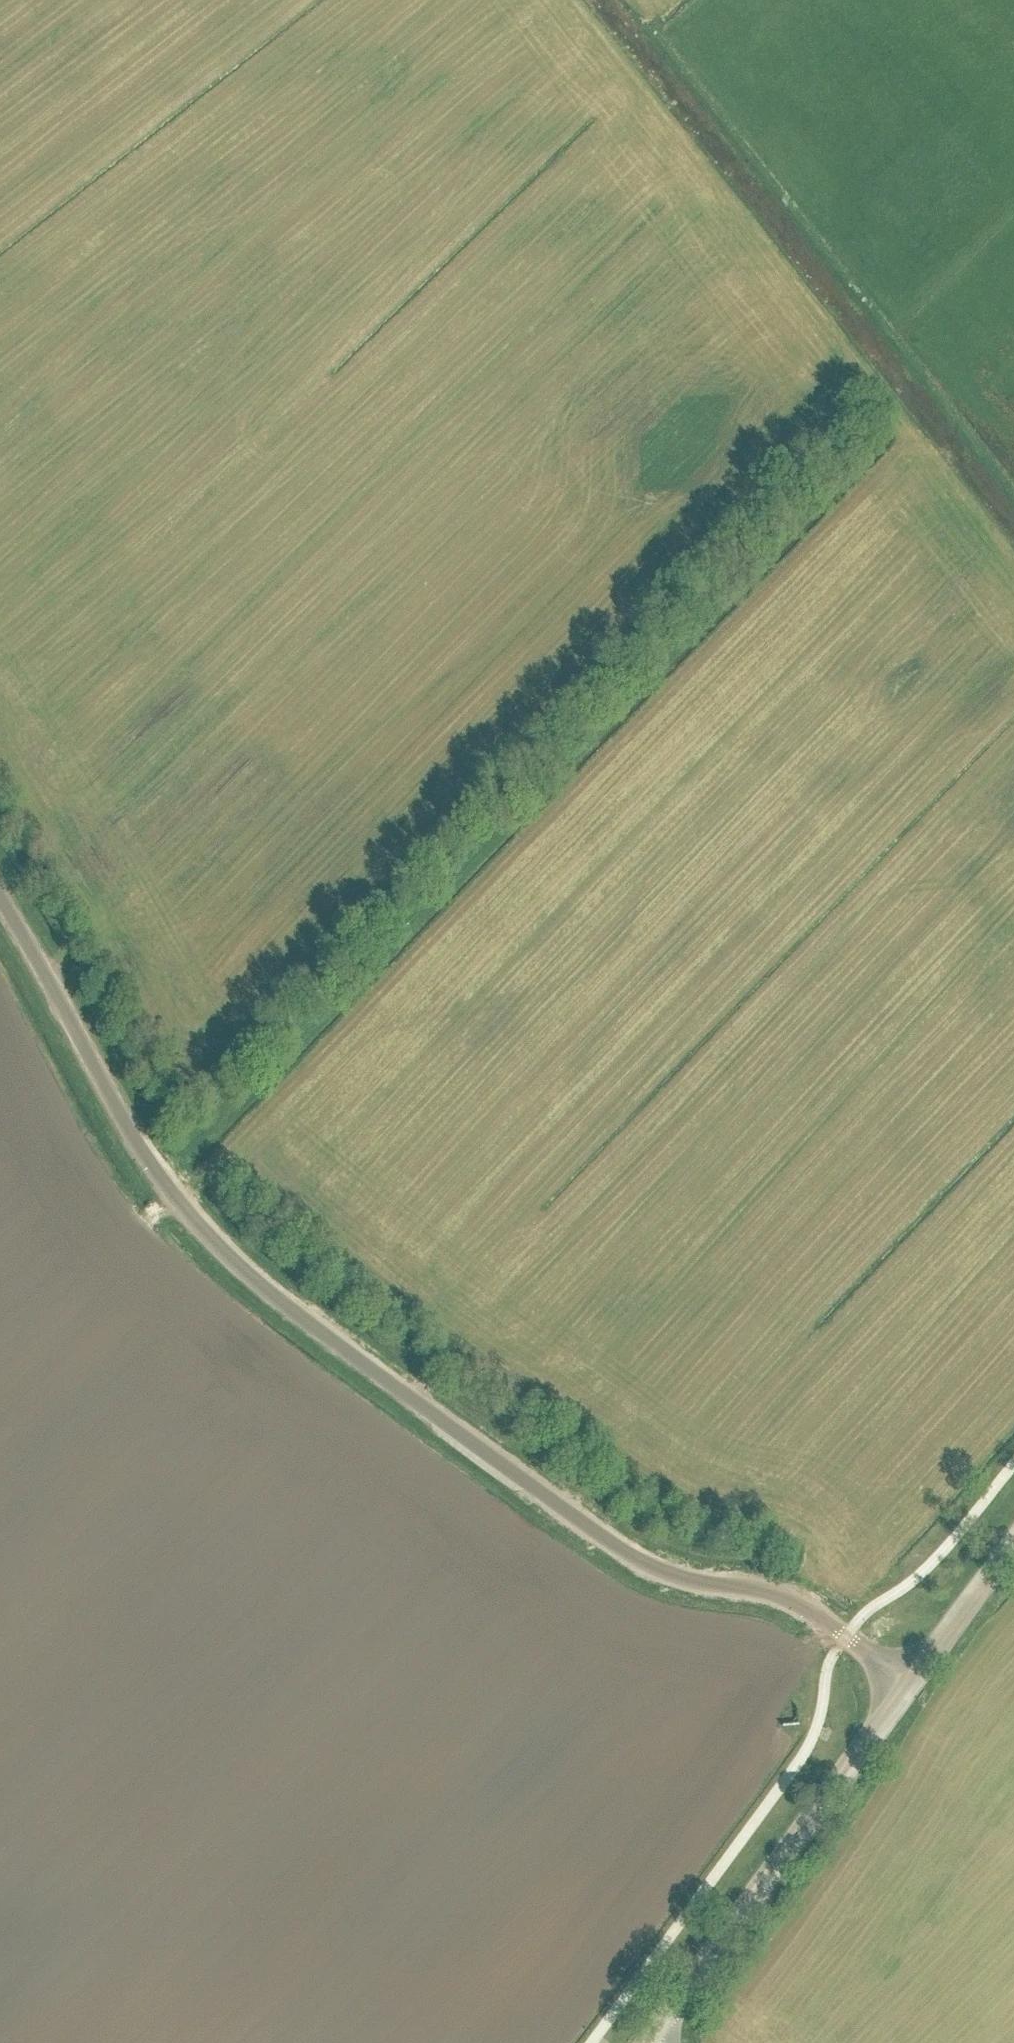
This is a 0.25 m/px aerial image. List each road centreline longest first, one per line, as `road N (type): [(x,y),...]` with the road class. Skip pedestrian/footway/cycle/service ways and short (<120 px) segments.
road 1 (unclassified): [(0,899),(150,1164),(233,1263),(626,1552),(684,1582),(755,1590),(793,1606),(906,1695)]
road 2 (primary): [(645,2042),(906,1695)]
road 3 (primary): [(906,1695),(1013,1545)]

